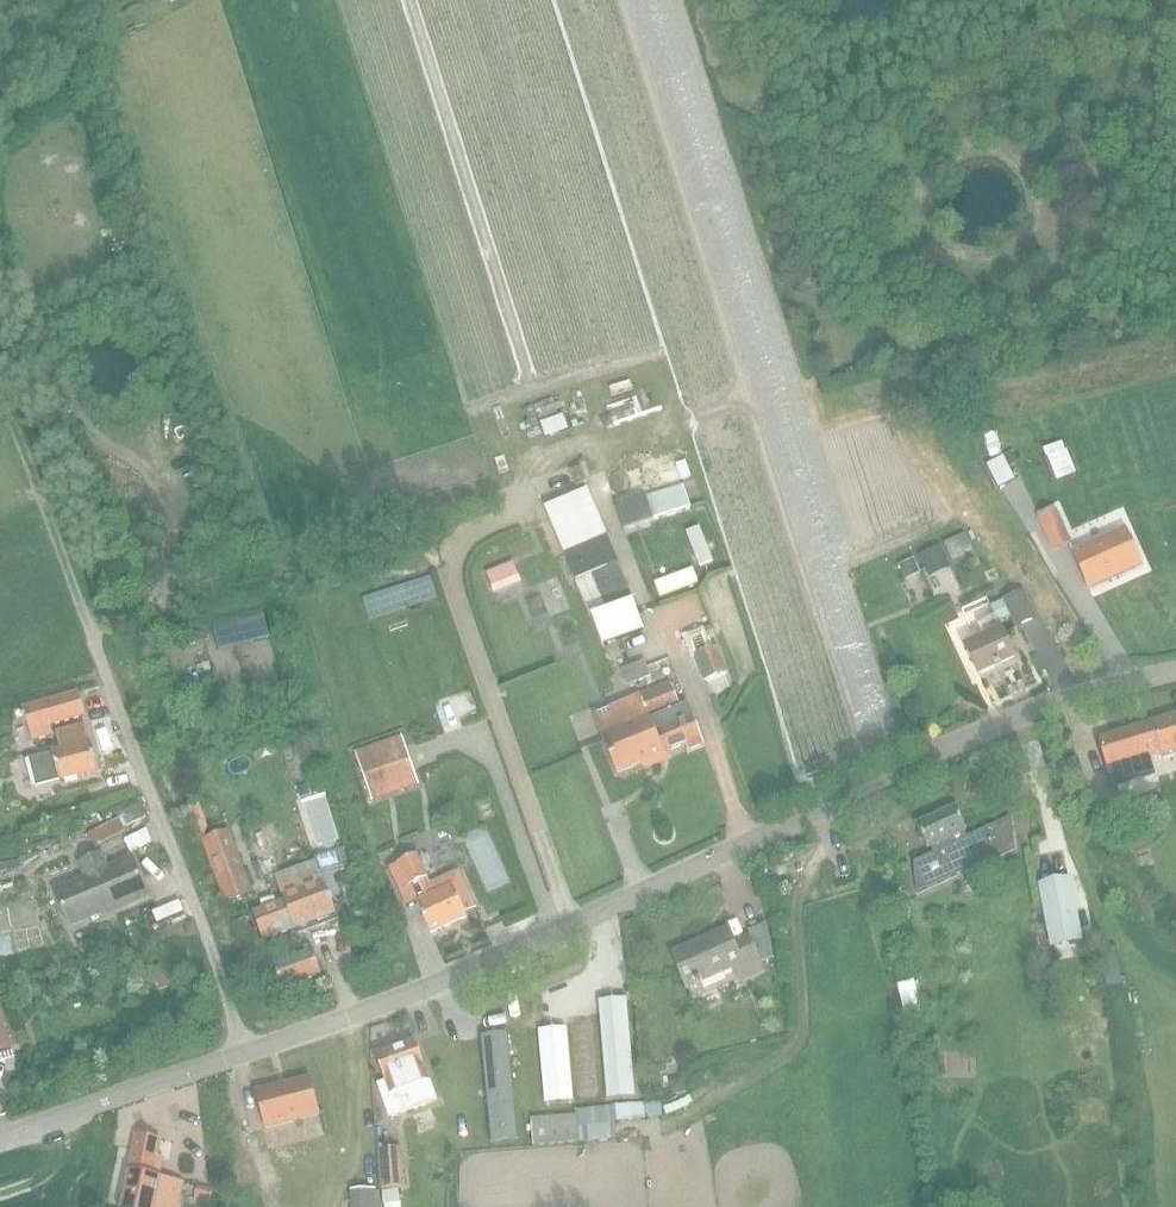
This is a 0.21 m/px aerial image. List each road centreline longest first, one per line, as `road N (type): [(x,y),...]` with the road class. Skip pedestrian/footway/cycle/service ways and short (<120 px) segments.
road 1 (residential): [(0,1141),(496,965),(933,751),(1175,670)]
road 2 (track): [(703,0),(728,97),(769,131)]
road 3 (track): [(107,0),(0,75)]

